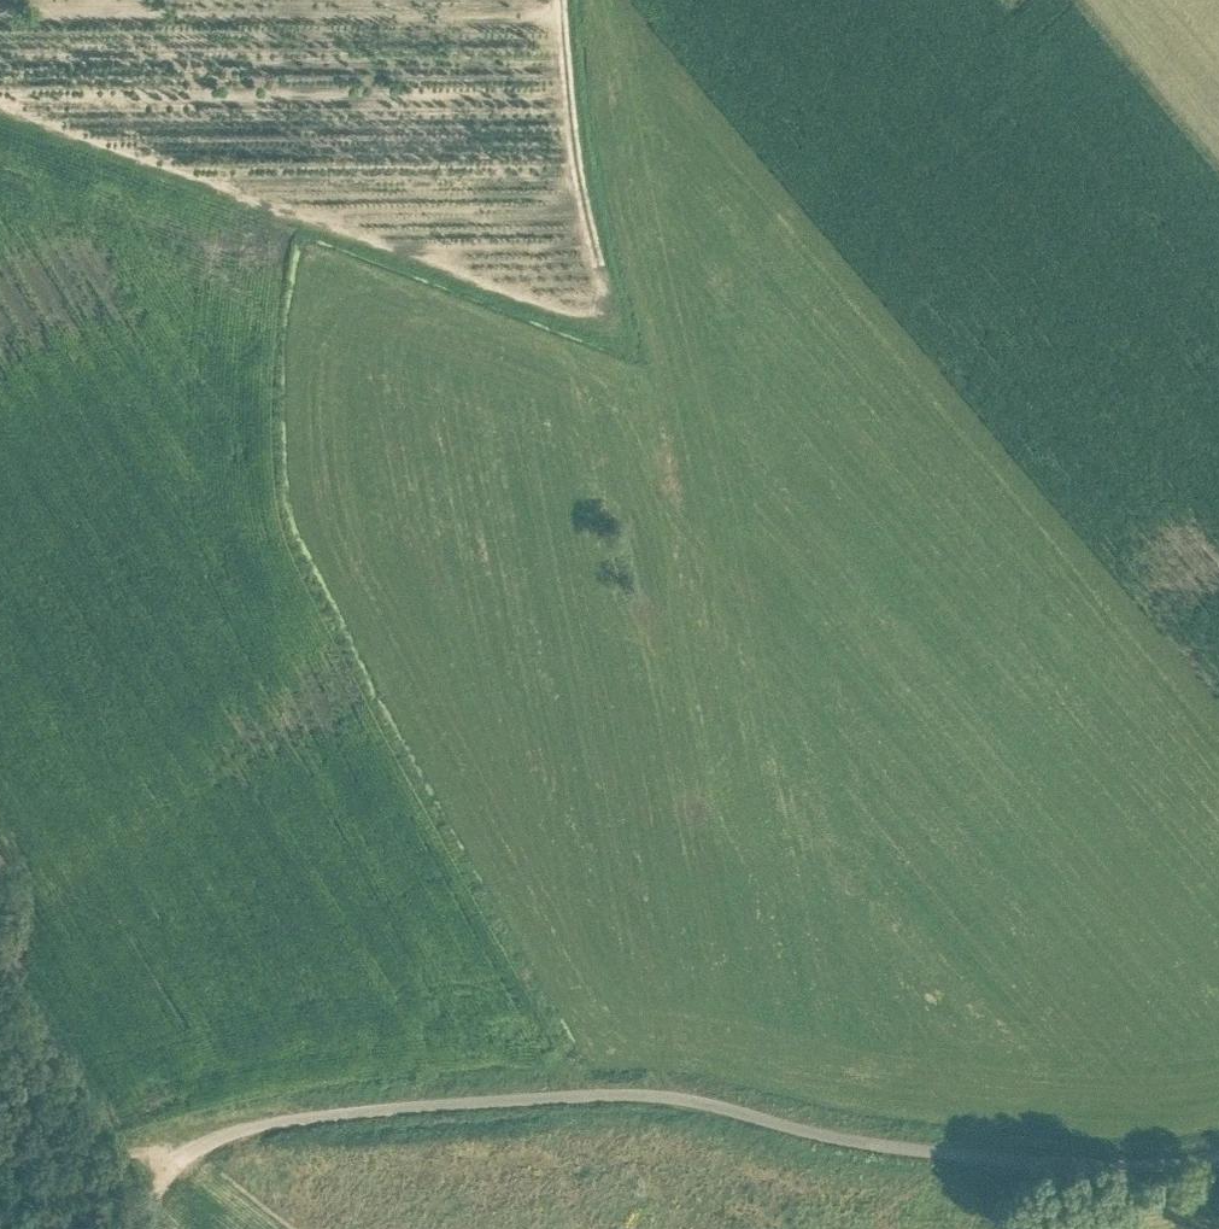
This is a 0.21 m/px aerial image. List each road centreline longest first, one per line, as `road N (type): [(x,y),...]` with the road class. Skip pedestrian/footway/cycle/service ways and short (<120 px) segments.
road 1 (unclassified): [(192,1157),(263,1130),(381,1113),(670,1101),(834,1142),(1016,1166),(1136,1175),(1218,1156)]

